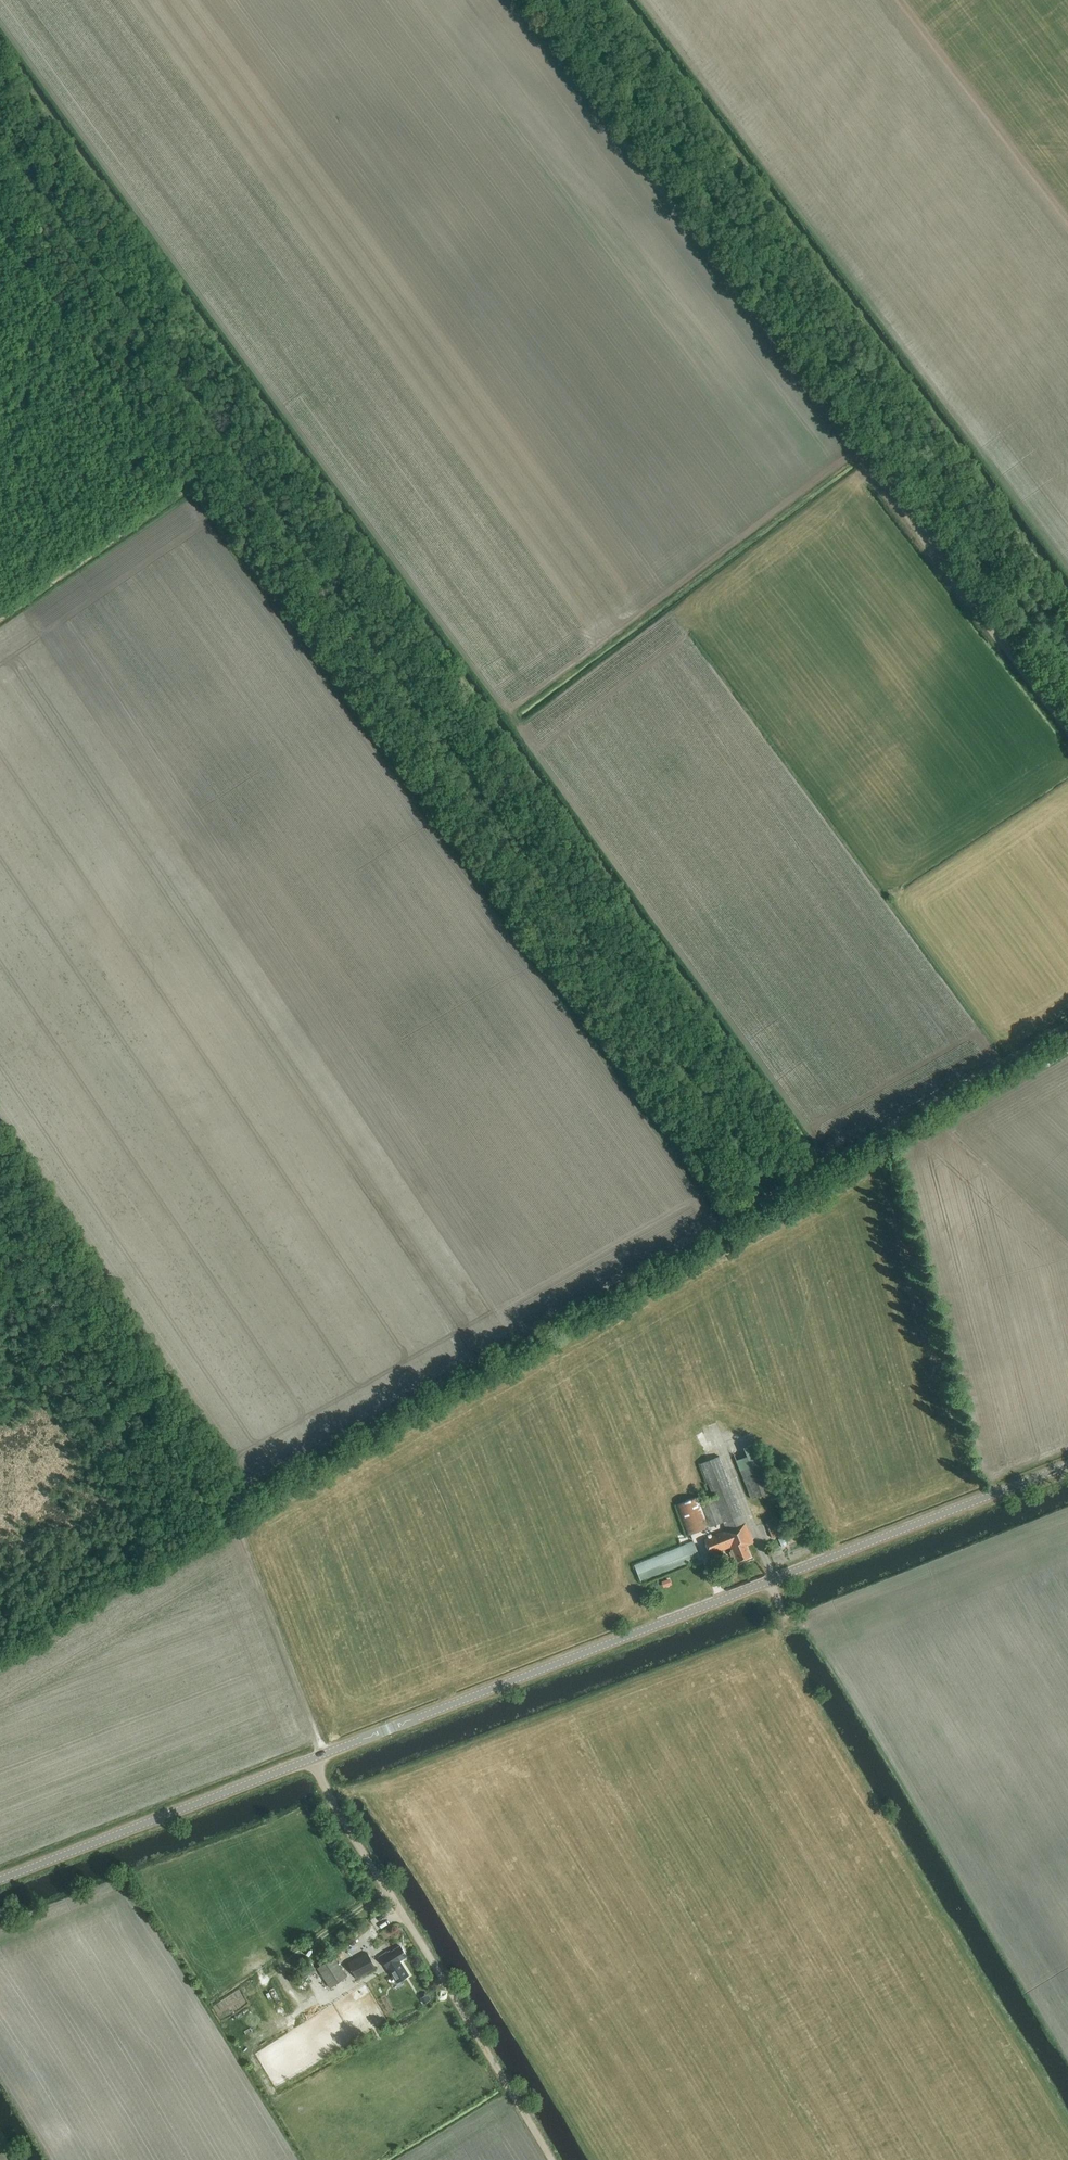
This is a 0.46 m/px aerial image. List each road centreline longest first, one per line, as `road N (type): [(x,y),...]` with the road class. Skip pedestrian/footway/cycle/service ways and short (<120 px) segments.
road 1 (tertiary): [(0,1880),(1067,1466)]
road 2 (track): [(310,1760),(550,2159)]

